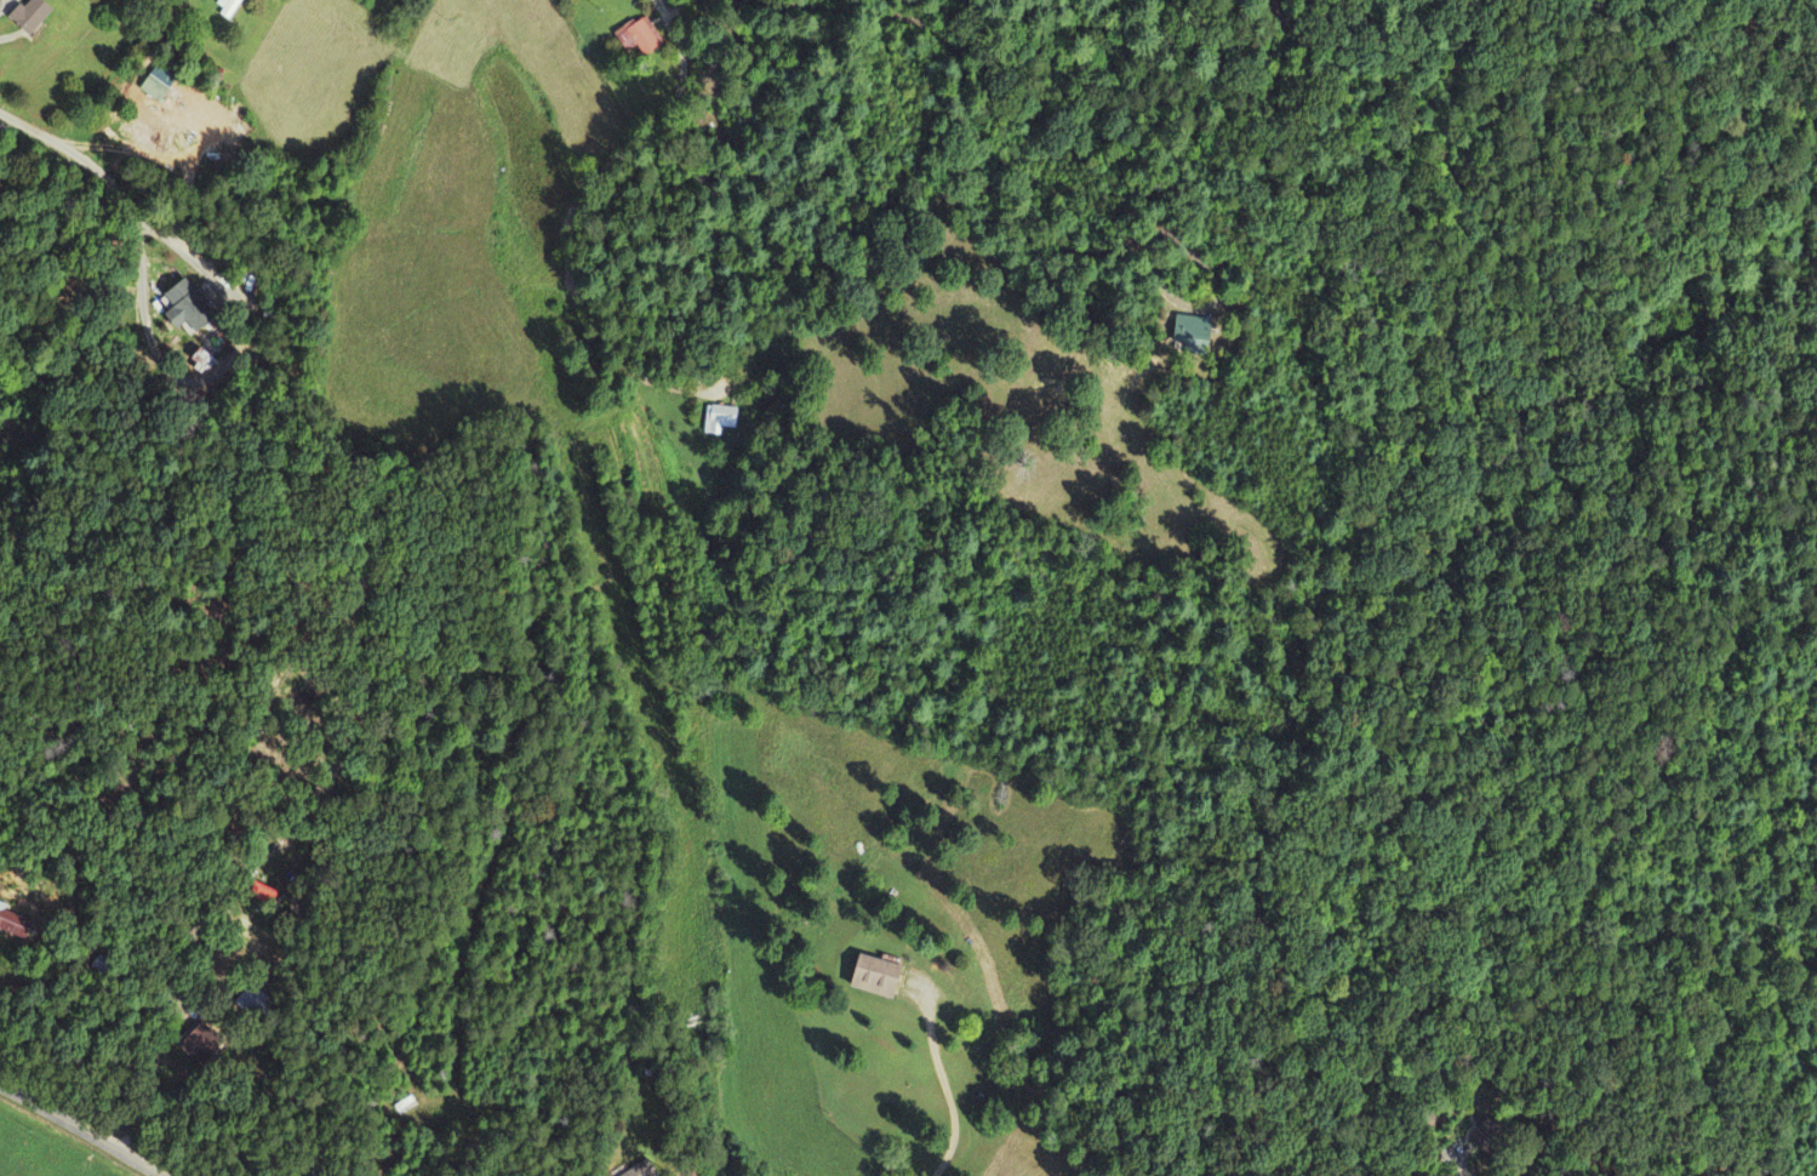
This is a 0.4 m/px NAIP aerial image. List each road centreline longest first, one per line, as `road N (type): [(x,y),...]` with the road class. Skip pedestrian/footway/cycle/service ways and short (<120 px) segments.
road 1 (tertiary): [(0,1086),(158,1175)]

